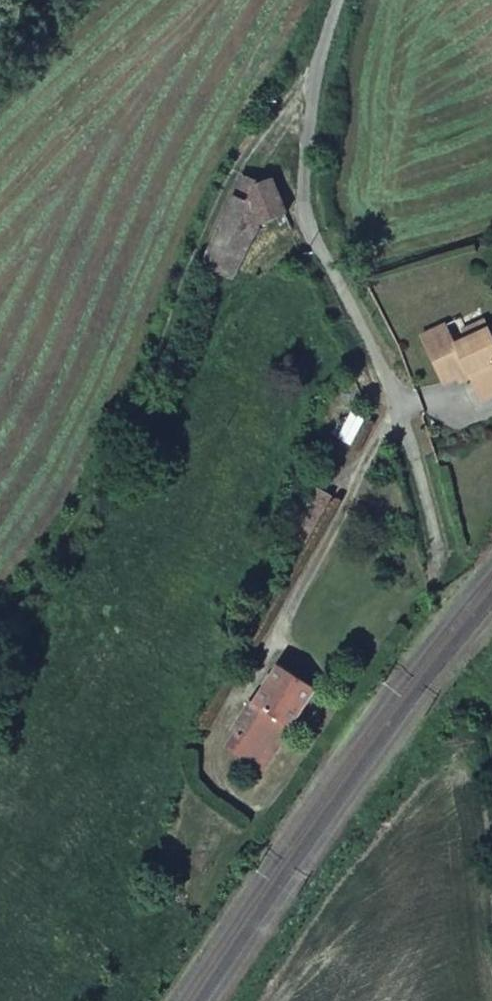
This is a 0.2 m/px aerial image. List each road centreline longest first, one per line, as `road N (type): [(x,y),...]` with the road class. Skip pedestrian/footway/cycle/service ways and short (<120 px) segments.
road 1 (track): [(310,90),(294,94),(243,149),(192,260),(143,397),(47,566),(0,631)]
road 2 (residential): [(337,0),(307,108),(302,200),(316,246),(388,380),(442,568)]
road 3 (track): [(442,568),(491,714)]

